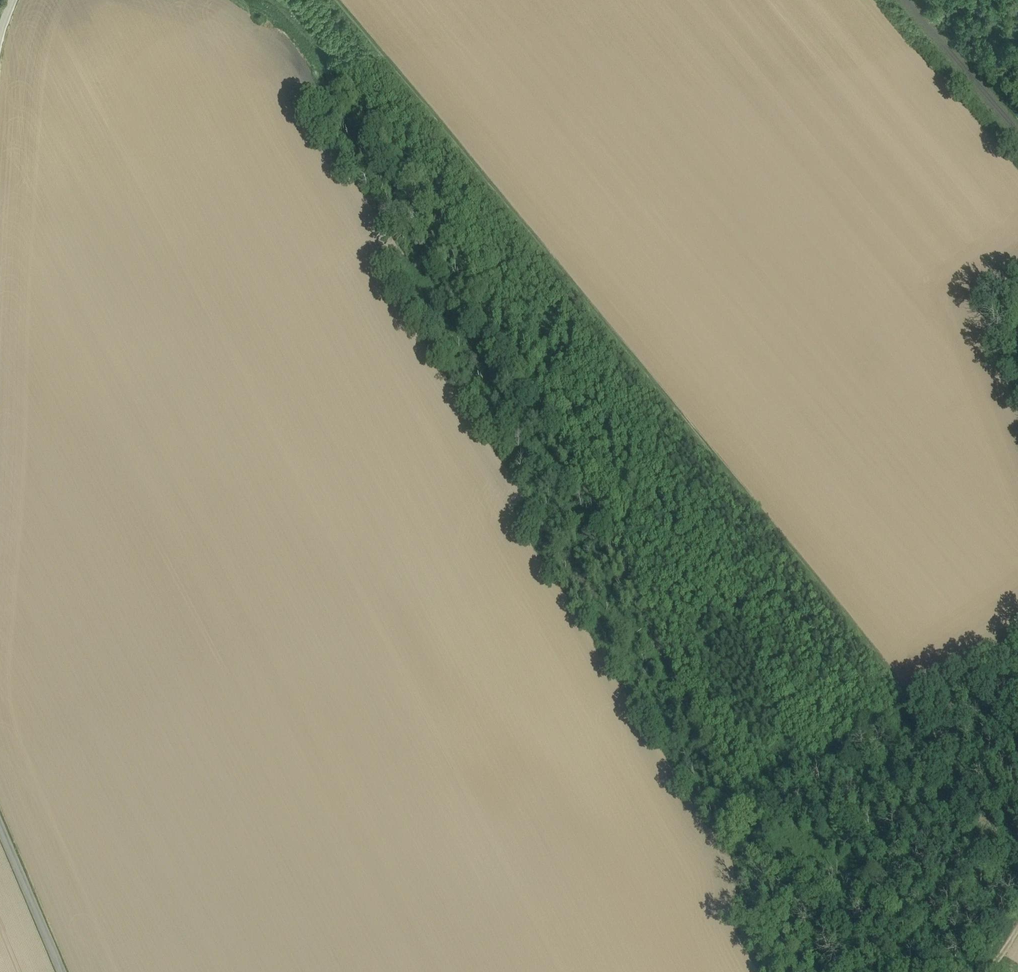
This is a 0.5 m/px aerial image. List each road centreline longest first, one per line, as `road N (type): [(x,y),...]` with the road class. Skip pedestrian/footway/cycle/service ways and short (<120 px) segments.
road 1 (unclassified): [(57,971),(0,825)]

